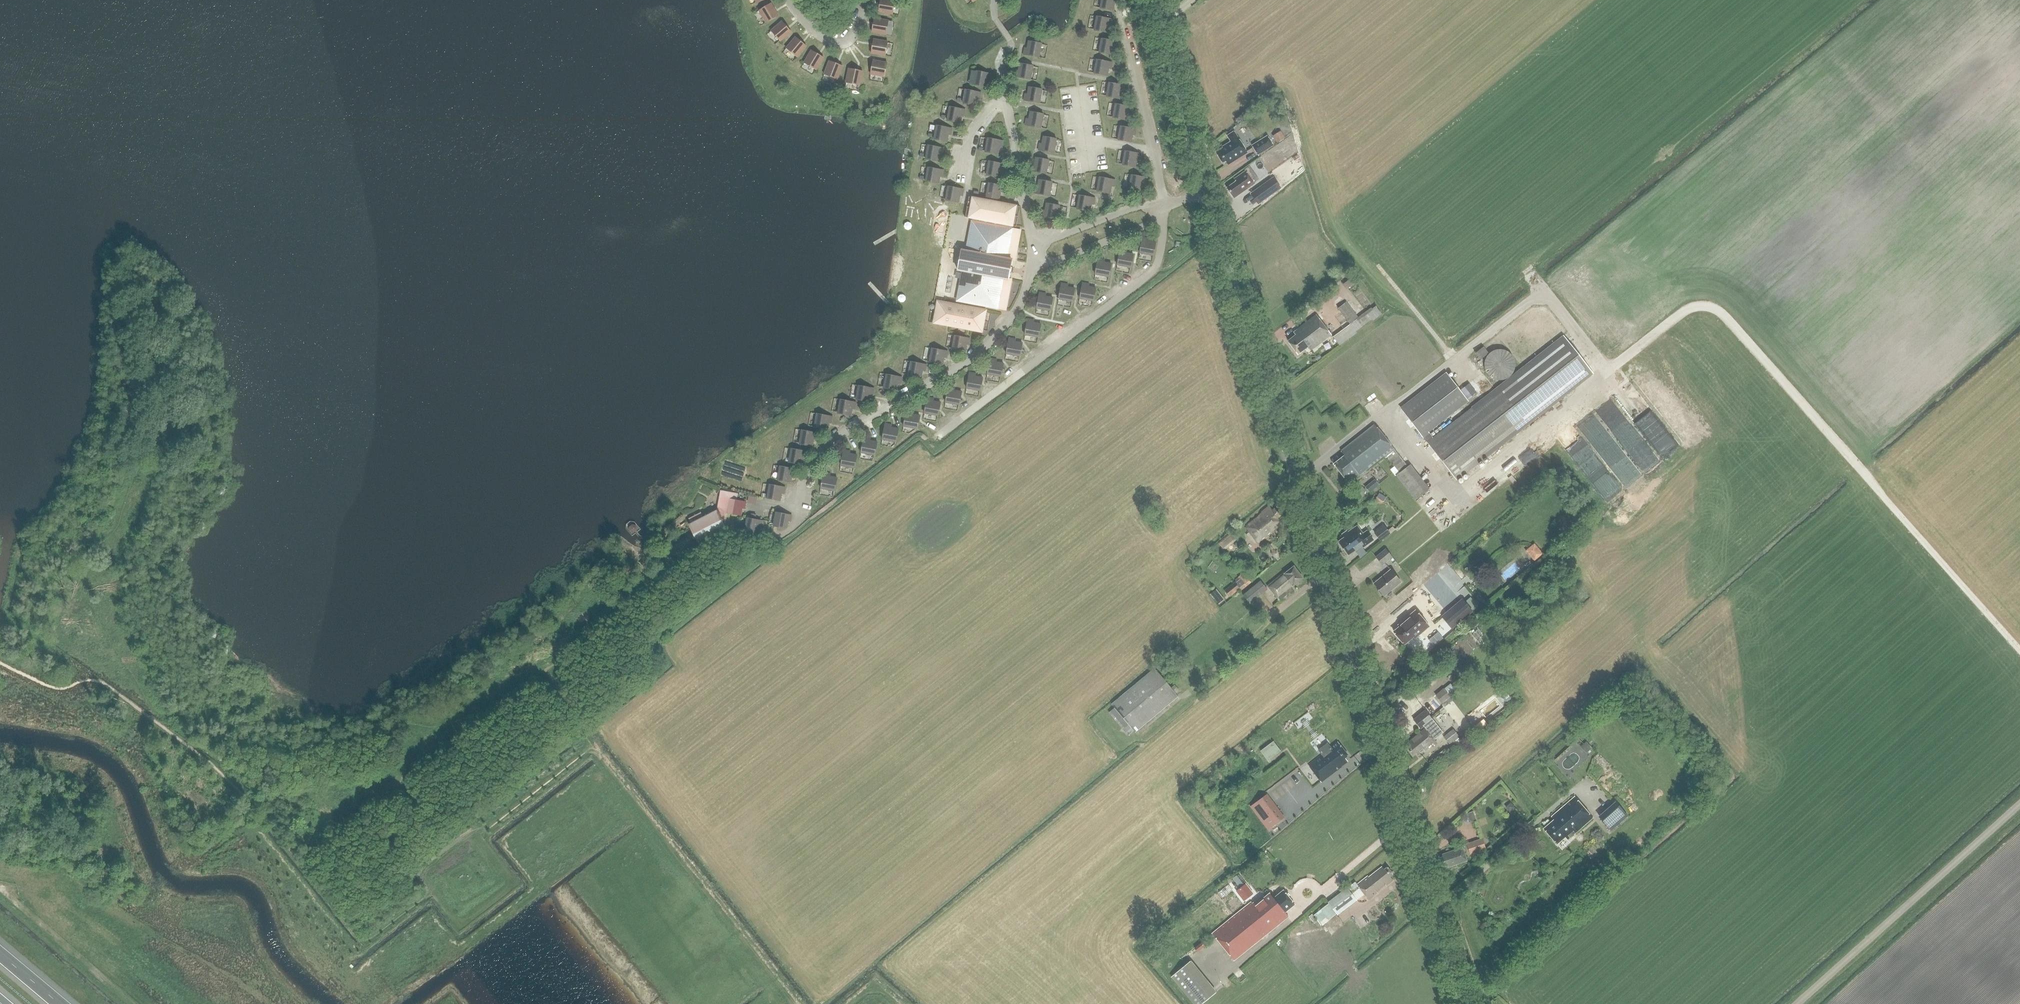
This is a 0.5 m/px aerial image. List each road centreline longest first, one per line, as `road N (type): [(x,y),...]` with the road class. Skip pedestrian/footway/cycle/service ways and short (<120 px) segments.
road 1 (secondary): [(1464,1003),(1215,233),(1153,0)]
road 2 (track): [(1378,265),(1456,359),(1533,299),(1554,302),(1606,373),(1689,309),(1718,312),(2019,650)]
road 3 (unclassified): [(1796,1003),(2019,804)]

